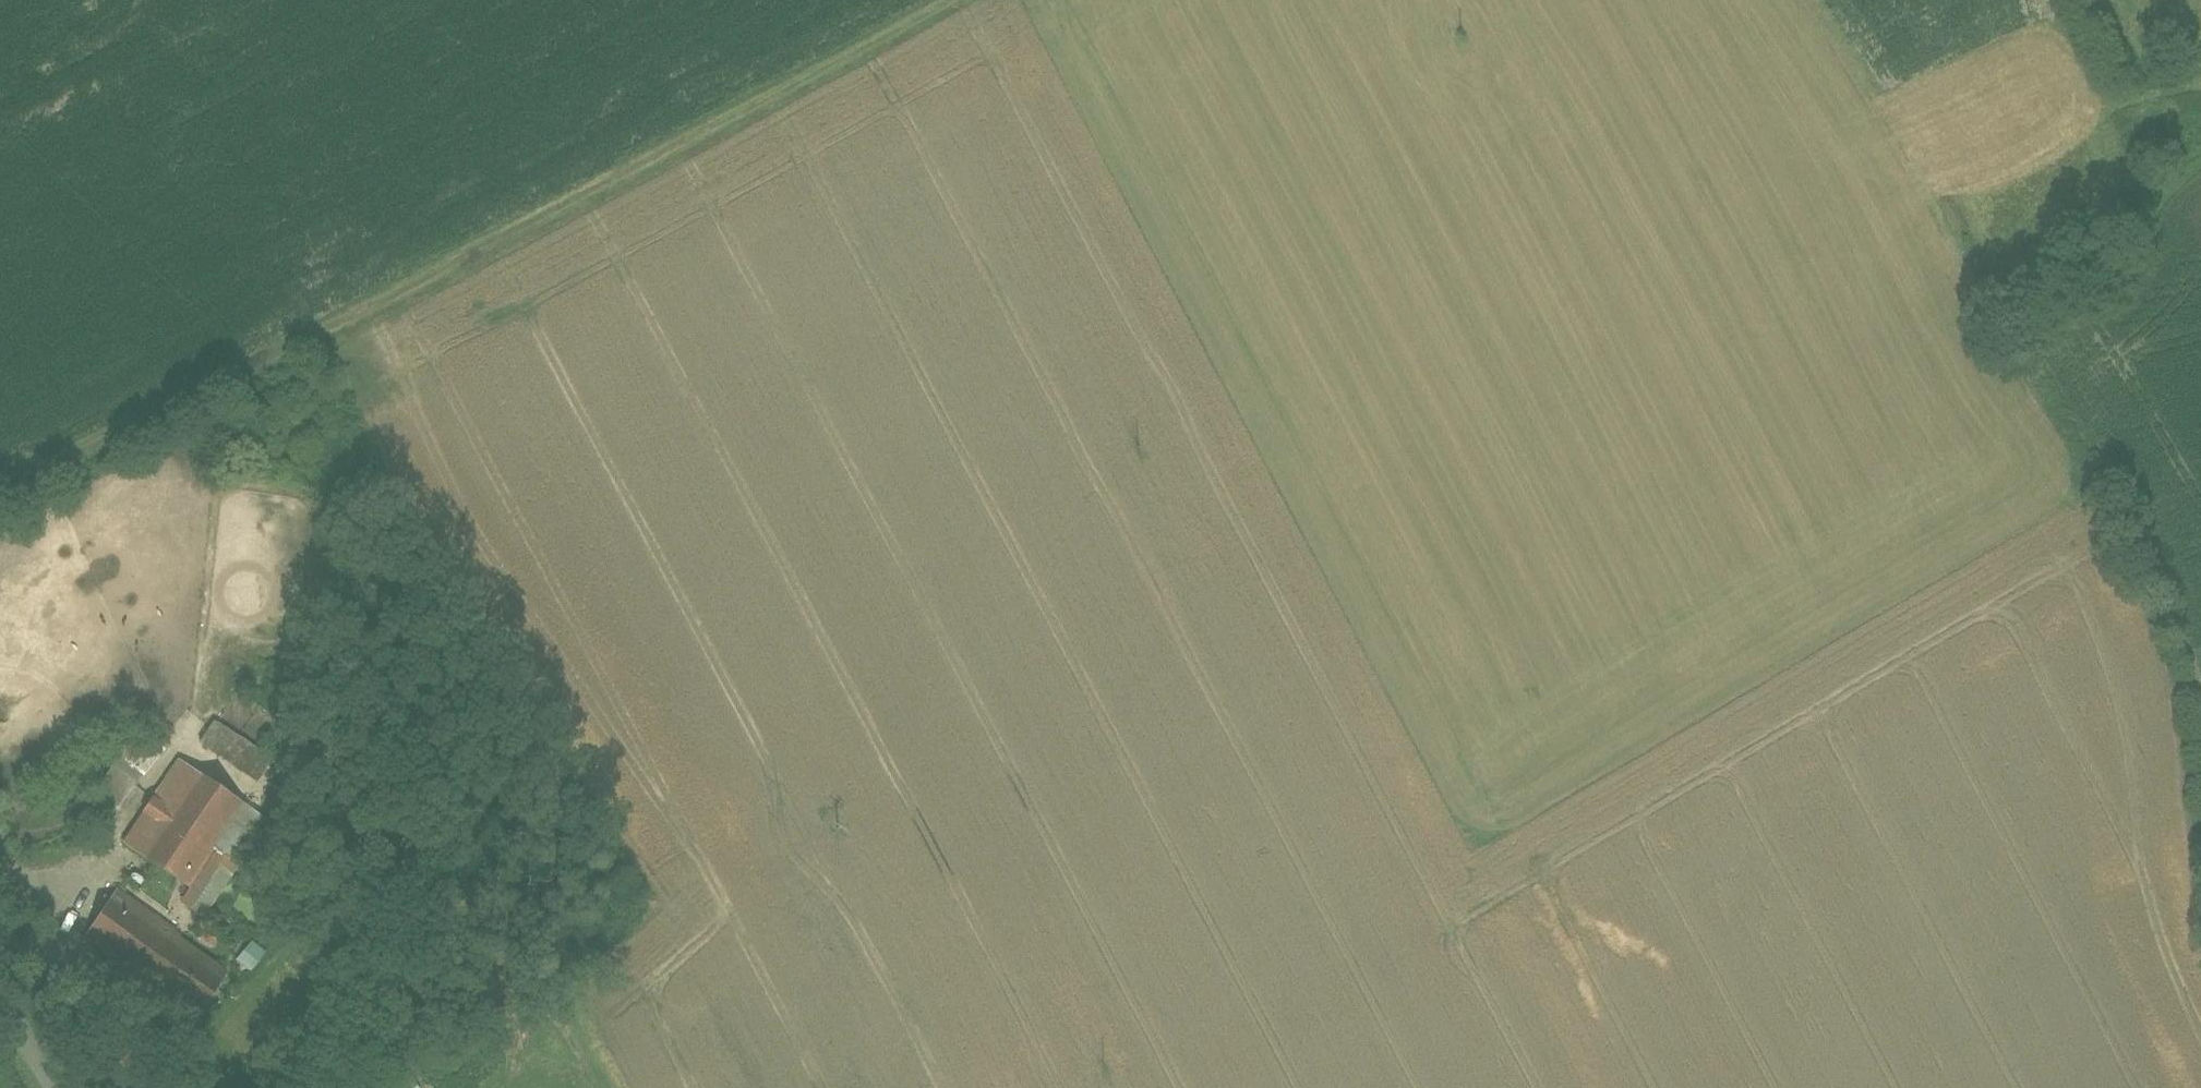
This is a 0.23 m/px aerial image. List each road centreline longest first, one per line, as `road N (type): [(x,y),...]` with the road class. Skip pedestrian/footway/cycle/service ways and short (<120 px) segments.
road 1 (track): [(1801,0),(1946,225),(2153,103),(2200,95)]
road 2 (unclassified): [(0,968),(58,1087)]

